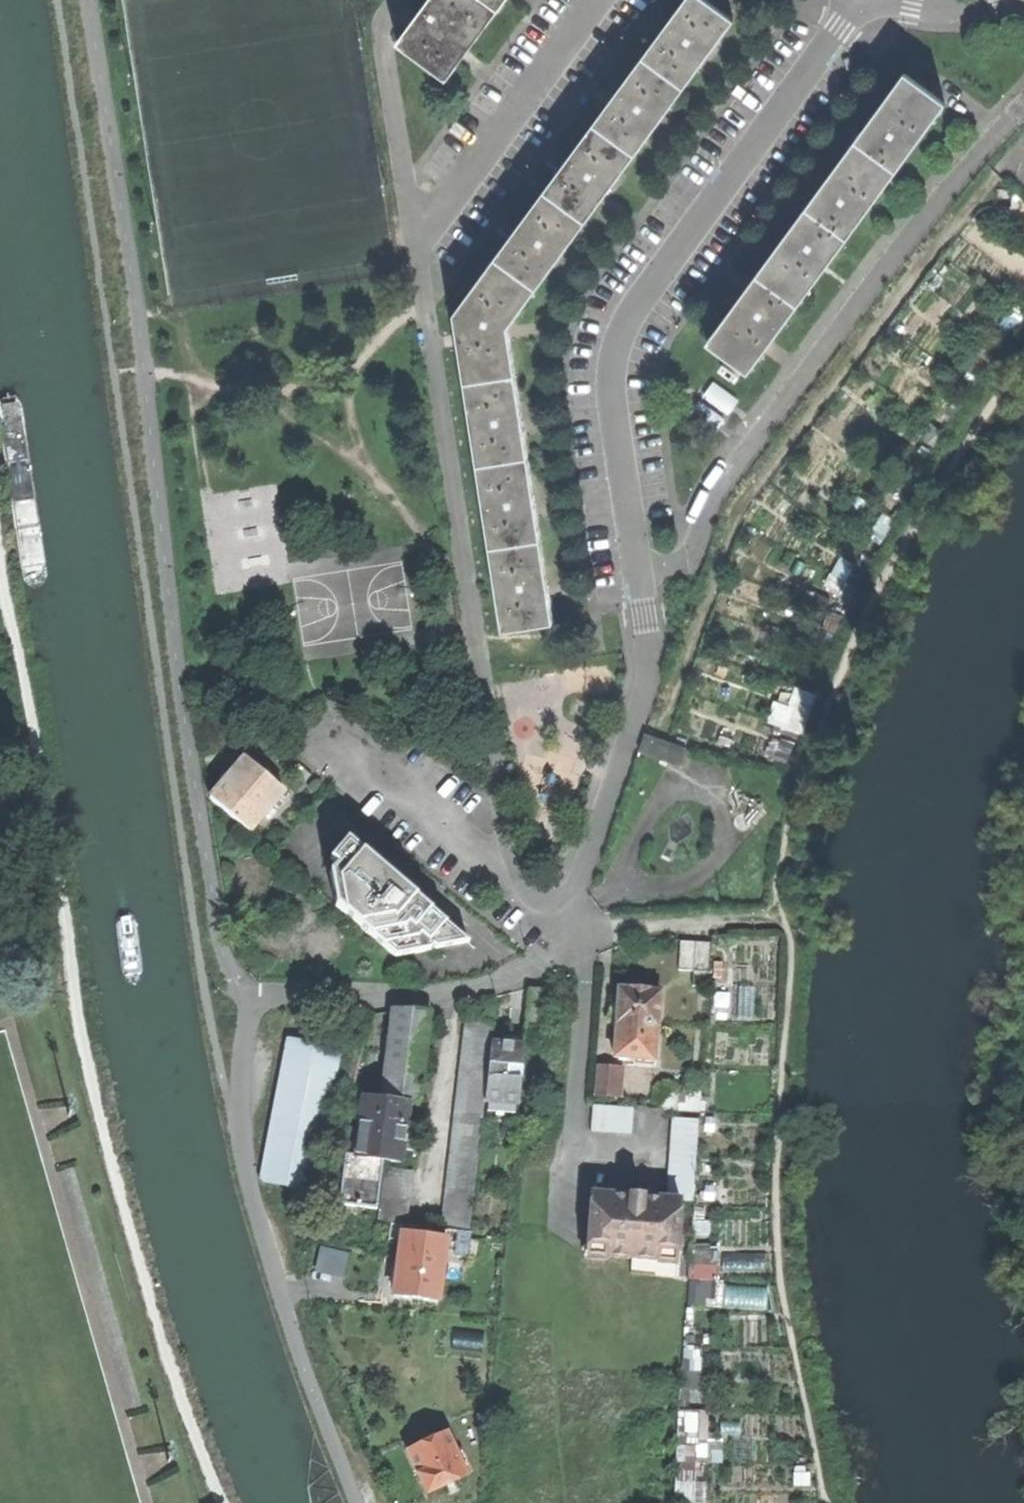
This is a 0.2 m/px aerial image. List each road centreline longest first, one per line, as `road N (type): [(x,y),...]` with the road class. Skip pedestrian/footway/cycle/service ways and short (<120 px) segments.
road 1 (residential): [(564,926),(534,898),(511,844),(419,243)]
road 2 (residential): [(857,0),(616,337),(608,382),(638,570)]
road 3 (residential): [(1023,111),(718,486),(694,551),(674,565),(638,570)]
road 4 (residential): [(638,570),(649,632),(647,682),(564,926)]
road 5 (residential): [(564,926),(515,978),(438,997),(253,997)]
road 6 (residential): [(599,0),(419,243)]
road 7 (residential): [(419,243),(384,18),(397,0)]
road 8 (residential): [(1023,2),(910,8),(890,0)]

